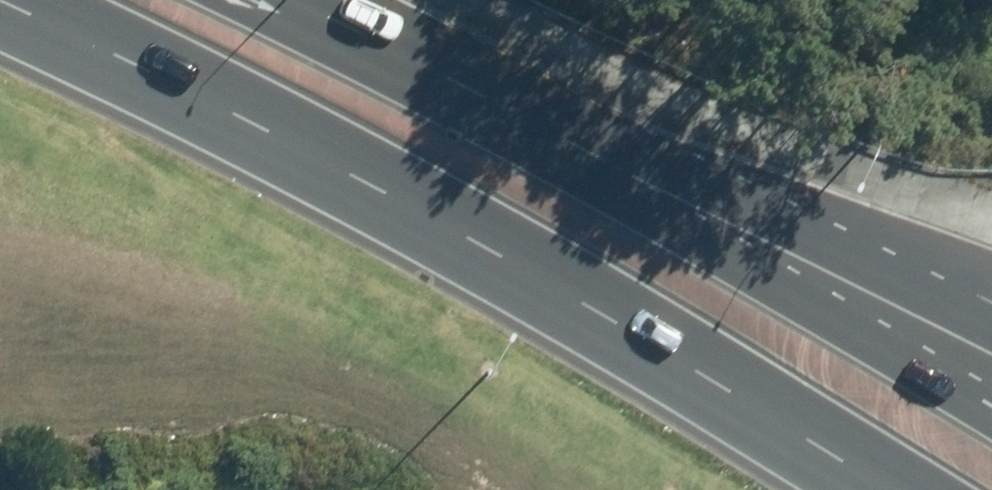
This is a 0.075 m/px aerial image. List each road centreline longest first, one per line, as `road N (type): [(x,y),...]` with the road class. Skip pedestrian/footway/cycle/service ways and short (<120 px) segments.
road 1 (primary): [(895,489),(475,234),(41,0)]
road 2 (primary): [(300,0),(888,299)]
road 3 (primary): [(888,299),(991,366)]

